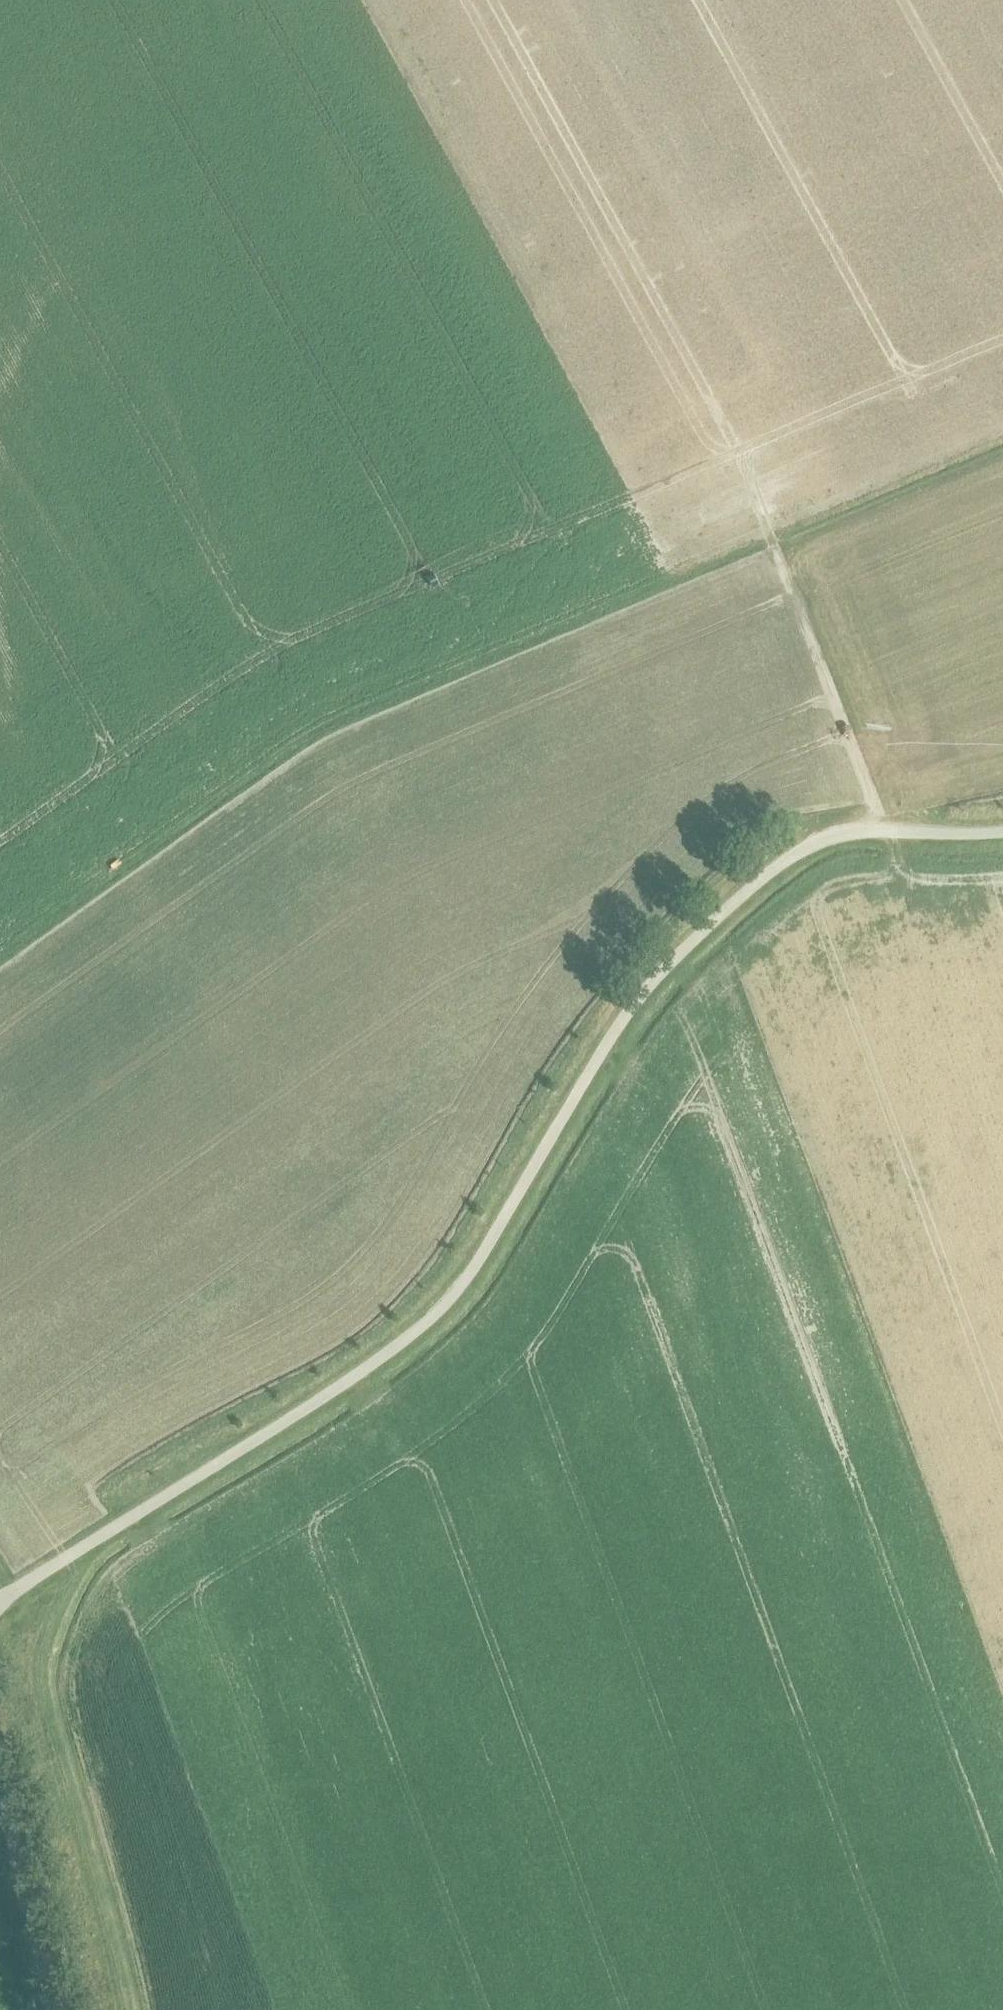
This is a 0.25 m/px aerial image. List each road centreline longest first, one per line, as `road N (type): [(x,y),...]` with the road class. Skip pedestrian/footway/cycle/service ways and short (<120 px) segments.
road 1 (unclassified): [(0,1599),(420,1328),(459,1289),(633,1005),(789,858),(870,830),(1002,831)]
road 2 (unclassified): [(53,2009),(0,1793)]

